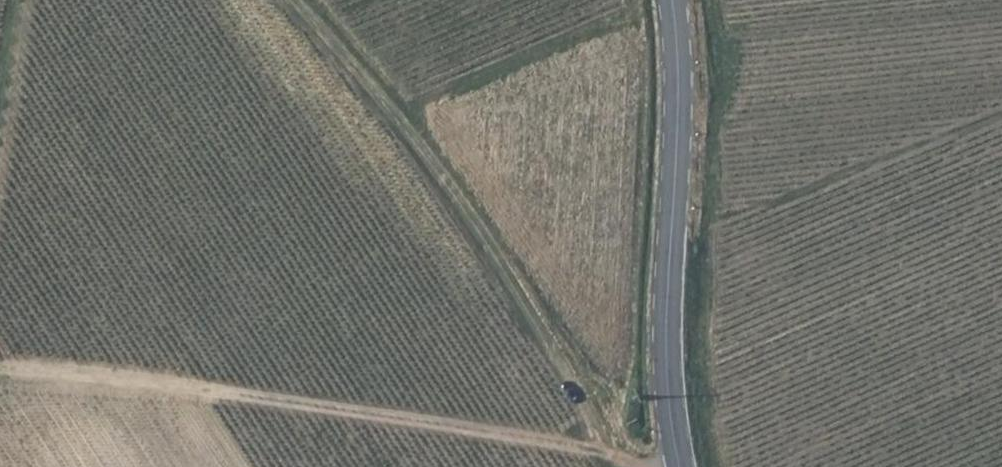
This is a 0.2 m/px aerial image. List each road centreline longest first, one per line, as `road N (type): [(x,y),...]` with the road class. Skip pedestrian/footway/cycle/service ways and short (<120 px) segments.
road 1 (track): [(655,466),(264,403),(0,371)]
road 2 (track): [(292,0),(443,177),(510,274),(609,458)]
road 3 (secondary): [(676,0),(685,74),(667,323),(678,466)]

